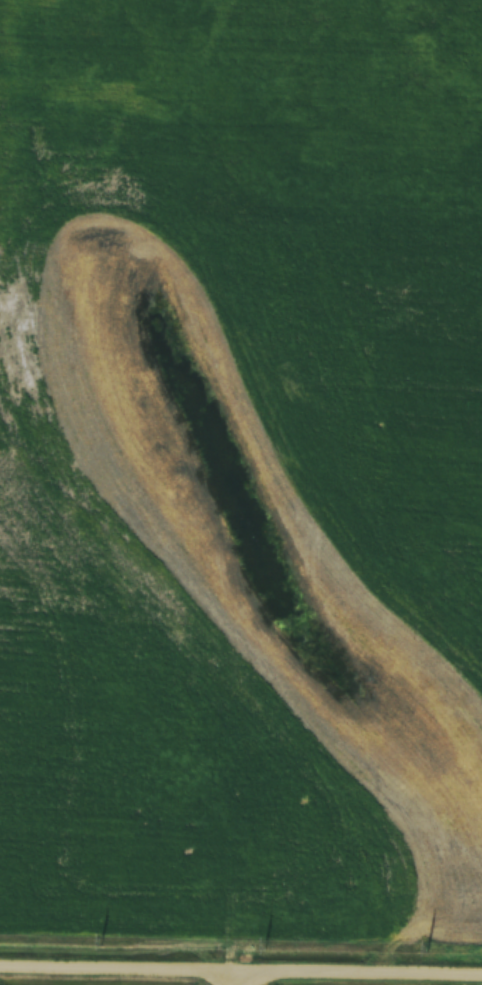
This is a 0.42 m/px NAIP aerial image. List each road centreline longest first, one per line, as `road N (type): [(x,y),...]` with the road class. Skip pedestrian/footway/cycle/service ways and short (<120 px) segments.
road 1 (residential): [(481,979),(0,970)]

